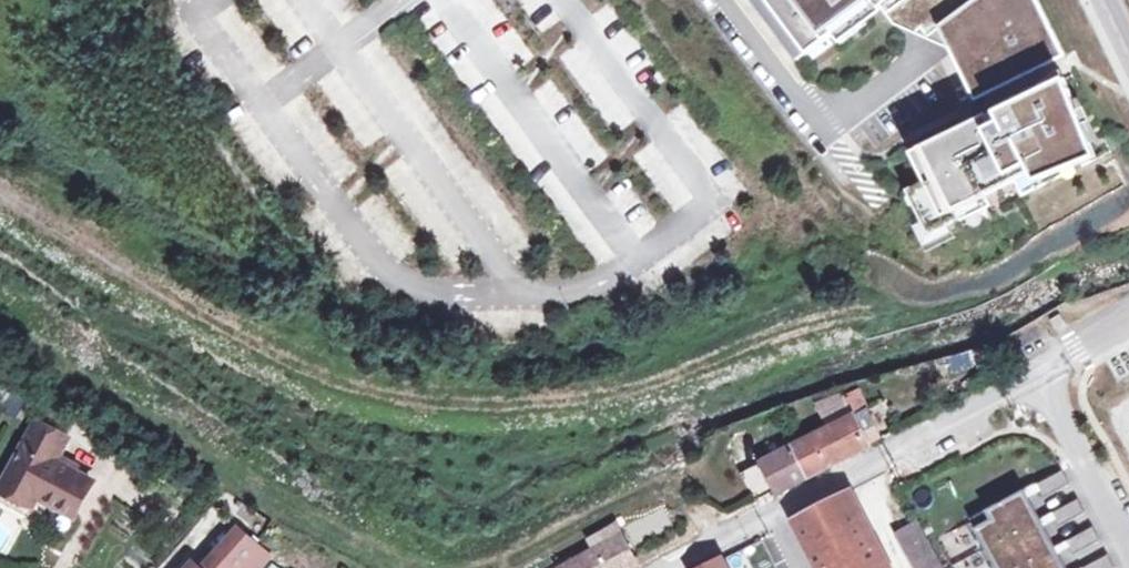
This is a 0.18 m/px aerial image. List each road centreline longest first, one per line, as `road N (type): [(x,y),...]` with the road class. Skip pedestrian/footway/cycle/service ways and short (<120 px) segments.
road 1 (residential): [(672,567),(945,431),(1038,374)]
road 2 (residential): [(1128,549),(1038,374)]

